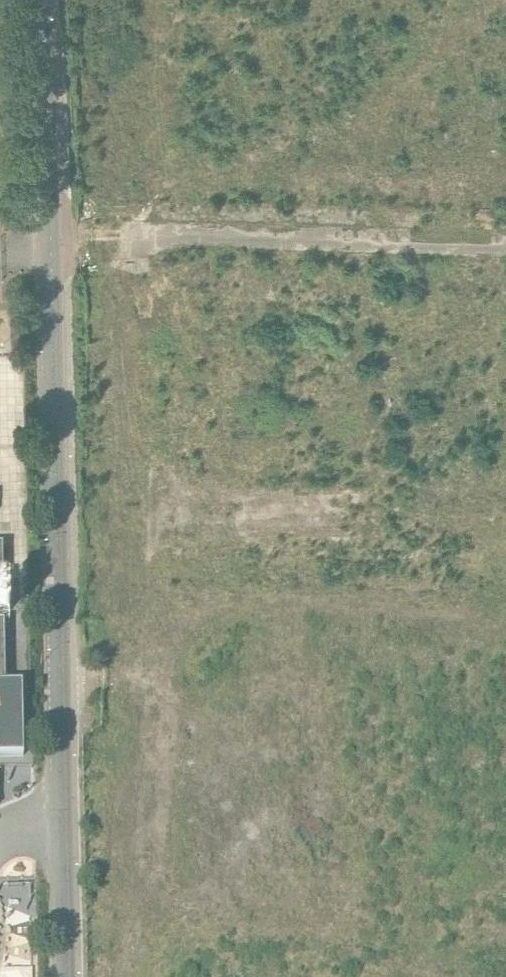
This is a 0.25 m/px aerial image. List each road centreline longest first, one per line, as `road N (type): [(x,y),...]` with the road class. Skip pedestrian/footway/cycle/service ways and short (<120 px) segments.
road 1 (unclassified): [(65,976),(47,104),(36,0)]

